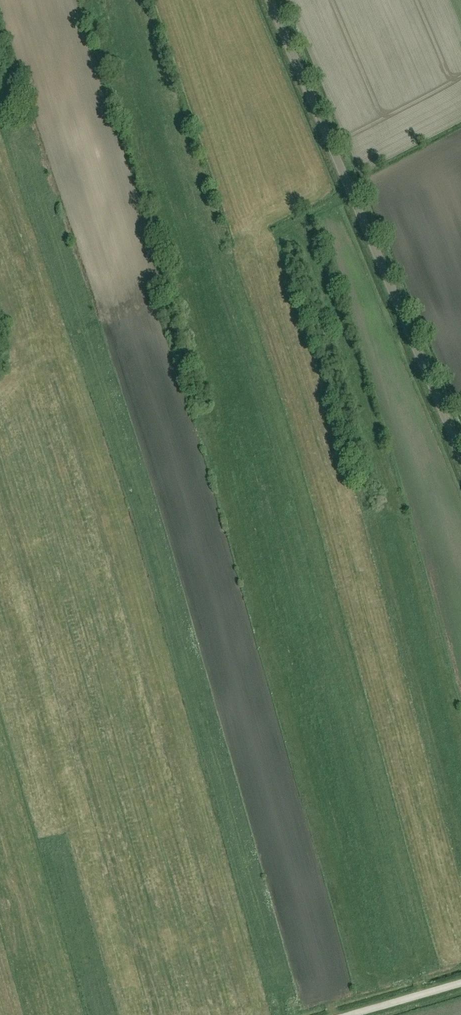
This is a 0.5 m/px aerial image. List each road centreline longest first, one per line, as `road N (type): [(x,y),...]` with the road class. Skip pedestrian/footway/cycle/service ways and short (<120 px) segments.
road 1 (unclassified): [(460,451),(271,0)]

